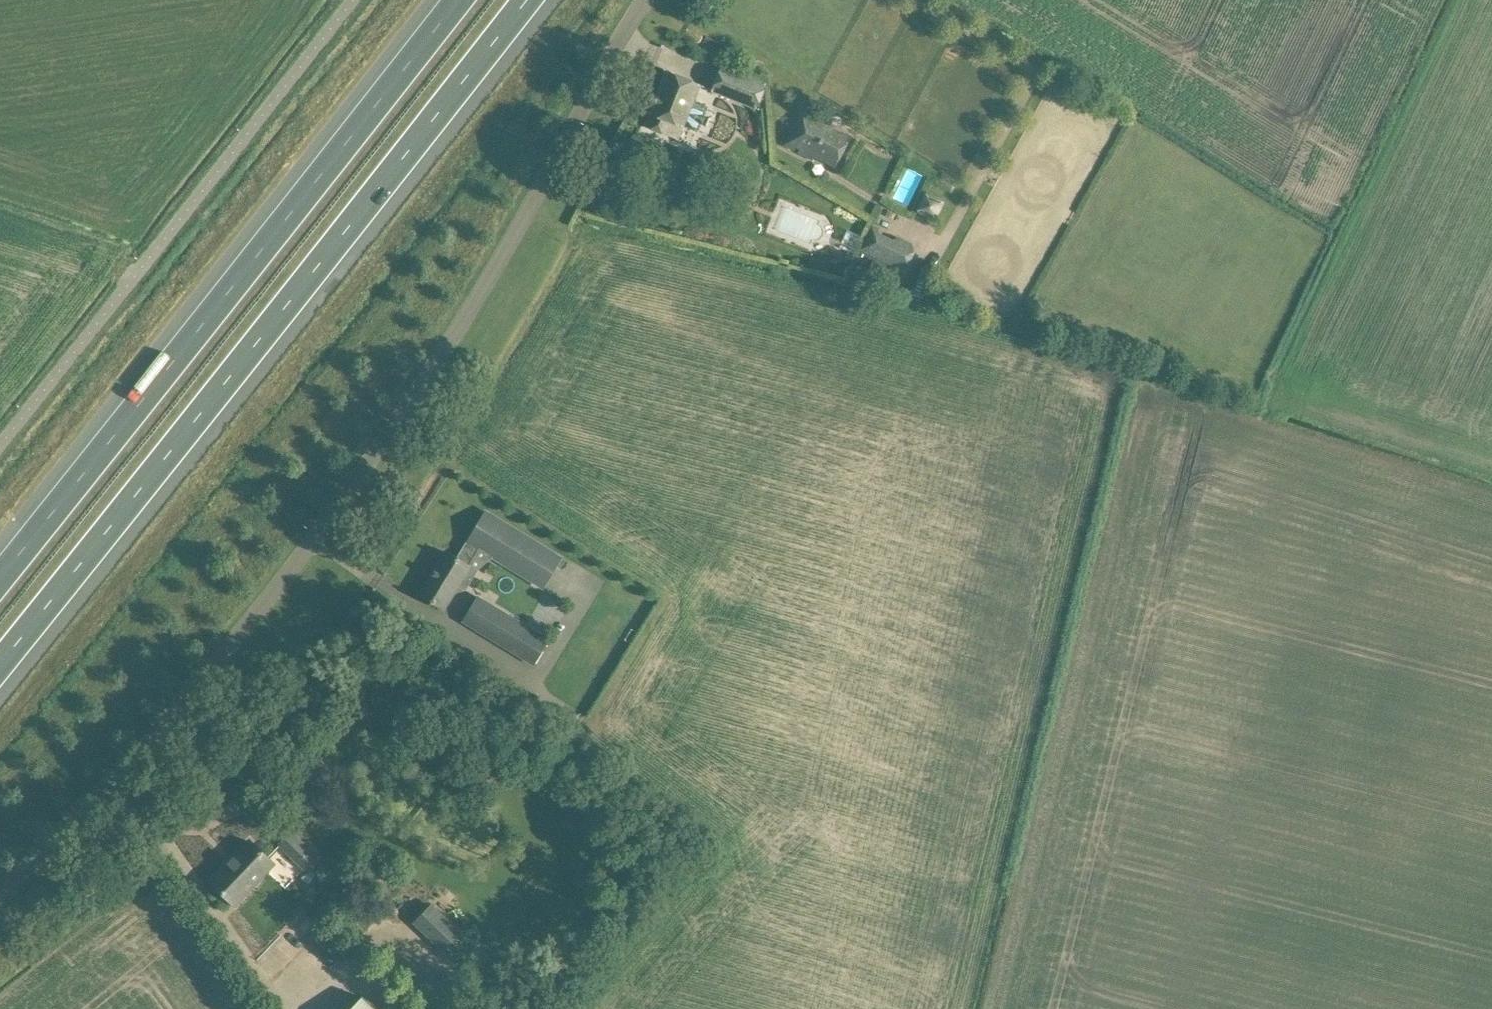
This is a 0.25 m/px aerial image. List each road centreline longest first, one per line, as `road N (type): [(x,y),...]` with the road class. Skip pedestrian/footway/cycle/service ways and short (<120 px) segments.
road 1 (unclassified): [(0,894),(145,757),(267,614),(400,436),(657,0)]
road 2 (motorway): [(0,667),(532,0)]
road 3 (motorway): [(454,0),(0,574)]

